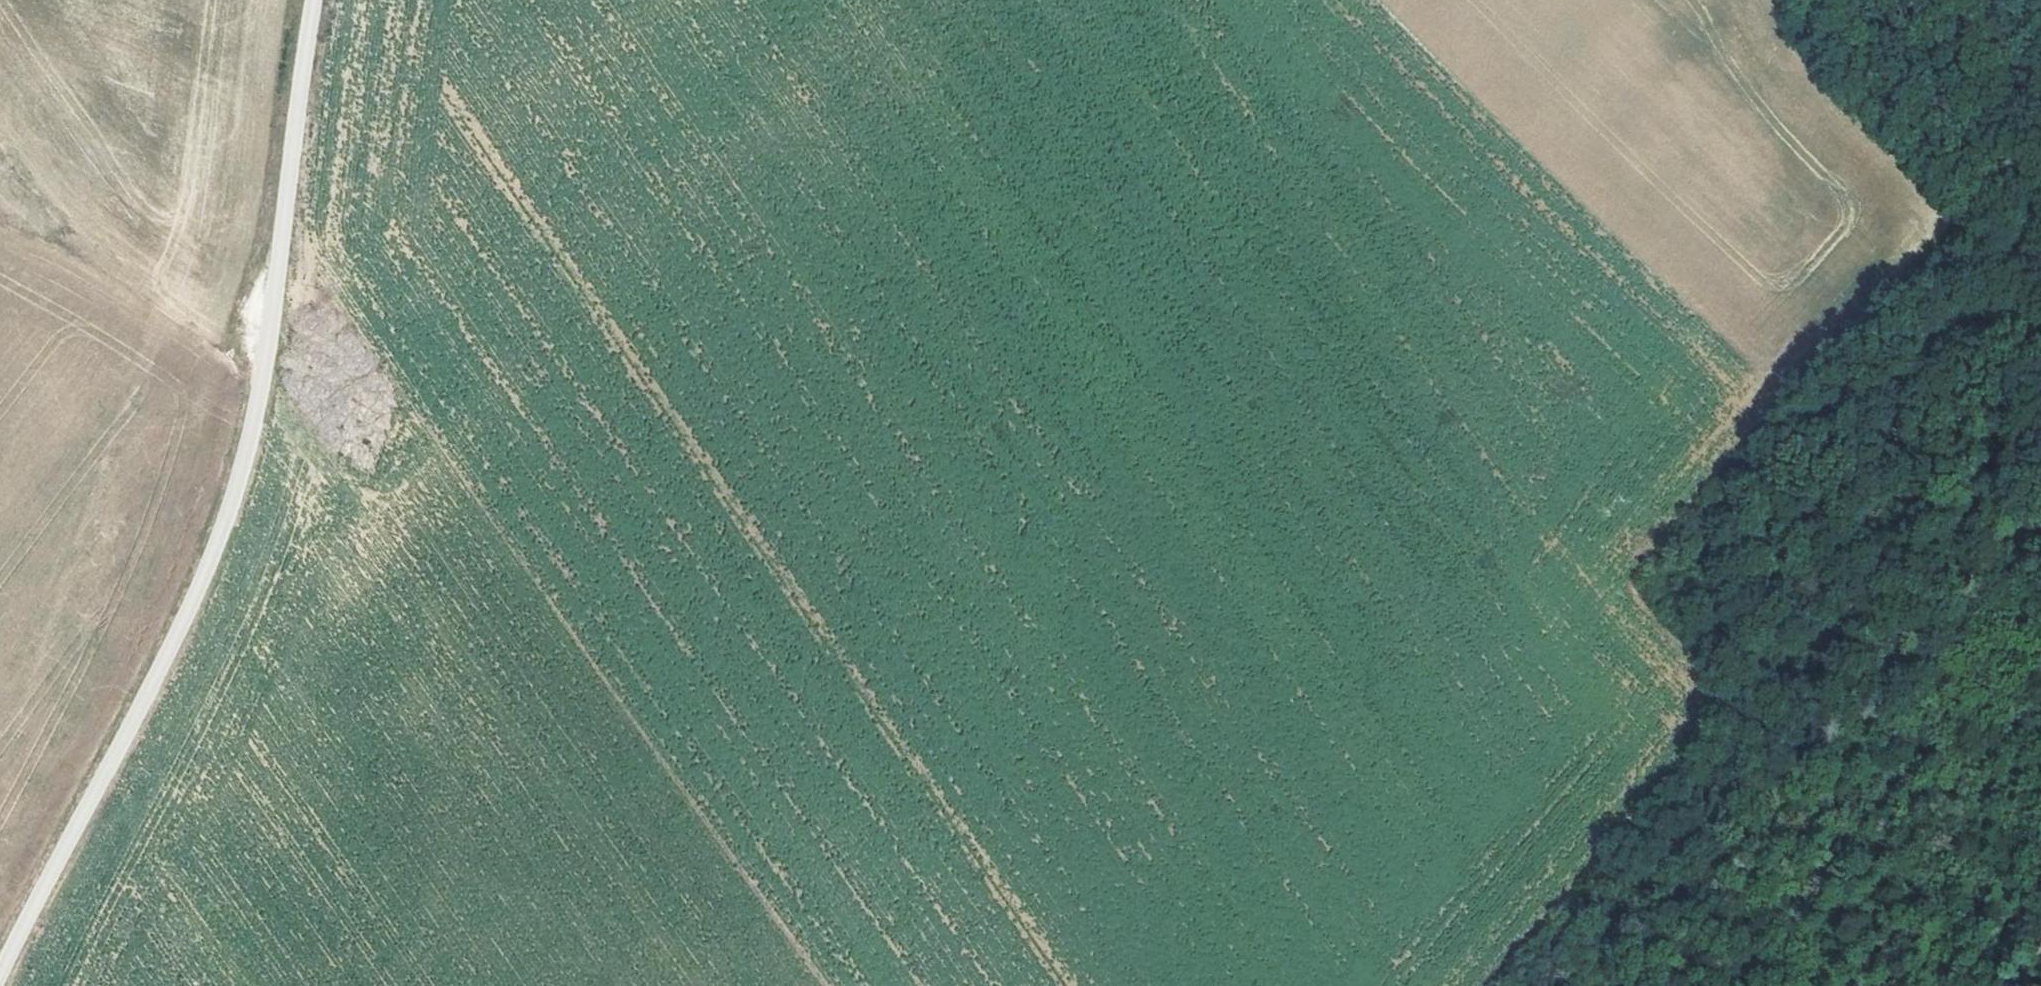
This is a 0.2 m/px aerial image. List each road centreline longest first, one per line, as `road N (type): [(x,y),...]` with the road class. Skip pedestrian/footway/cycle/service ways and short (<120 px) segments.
road 1 (unclassified): [(0,979),(178,638),(232,504),(271,333),(314,0)]

